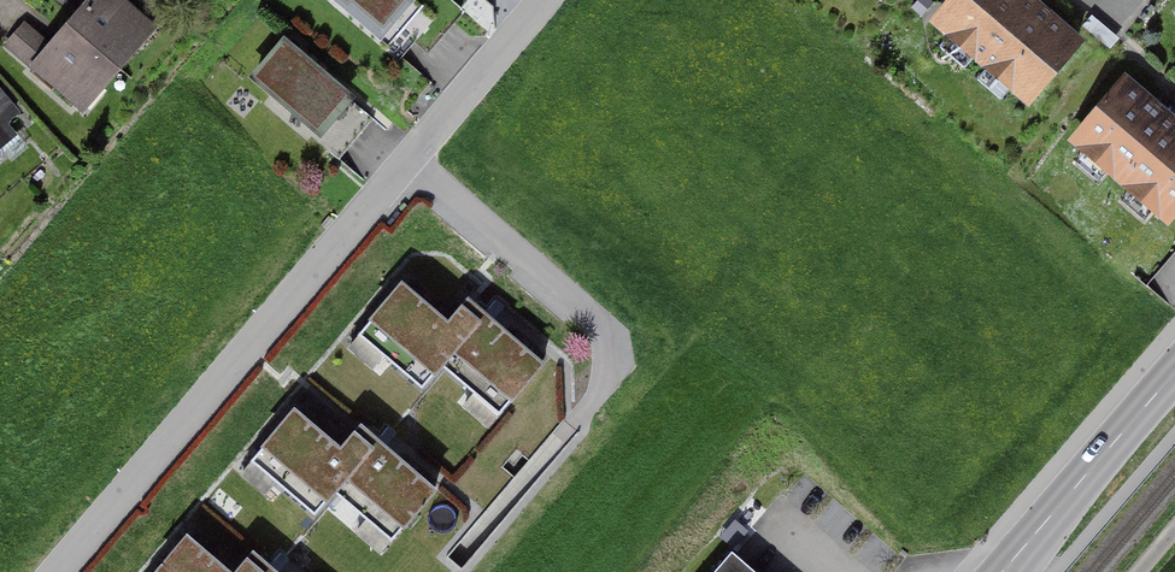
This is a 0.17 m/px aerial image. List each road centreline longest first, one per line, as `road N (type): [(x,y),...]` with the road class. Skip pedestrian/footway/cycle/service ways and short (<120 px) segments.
road 1 (residential): [(58,571),(545,0)]
road 2 (primary): [(1174,373),(1006,571)]

